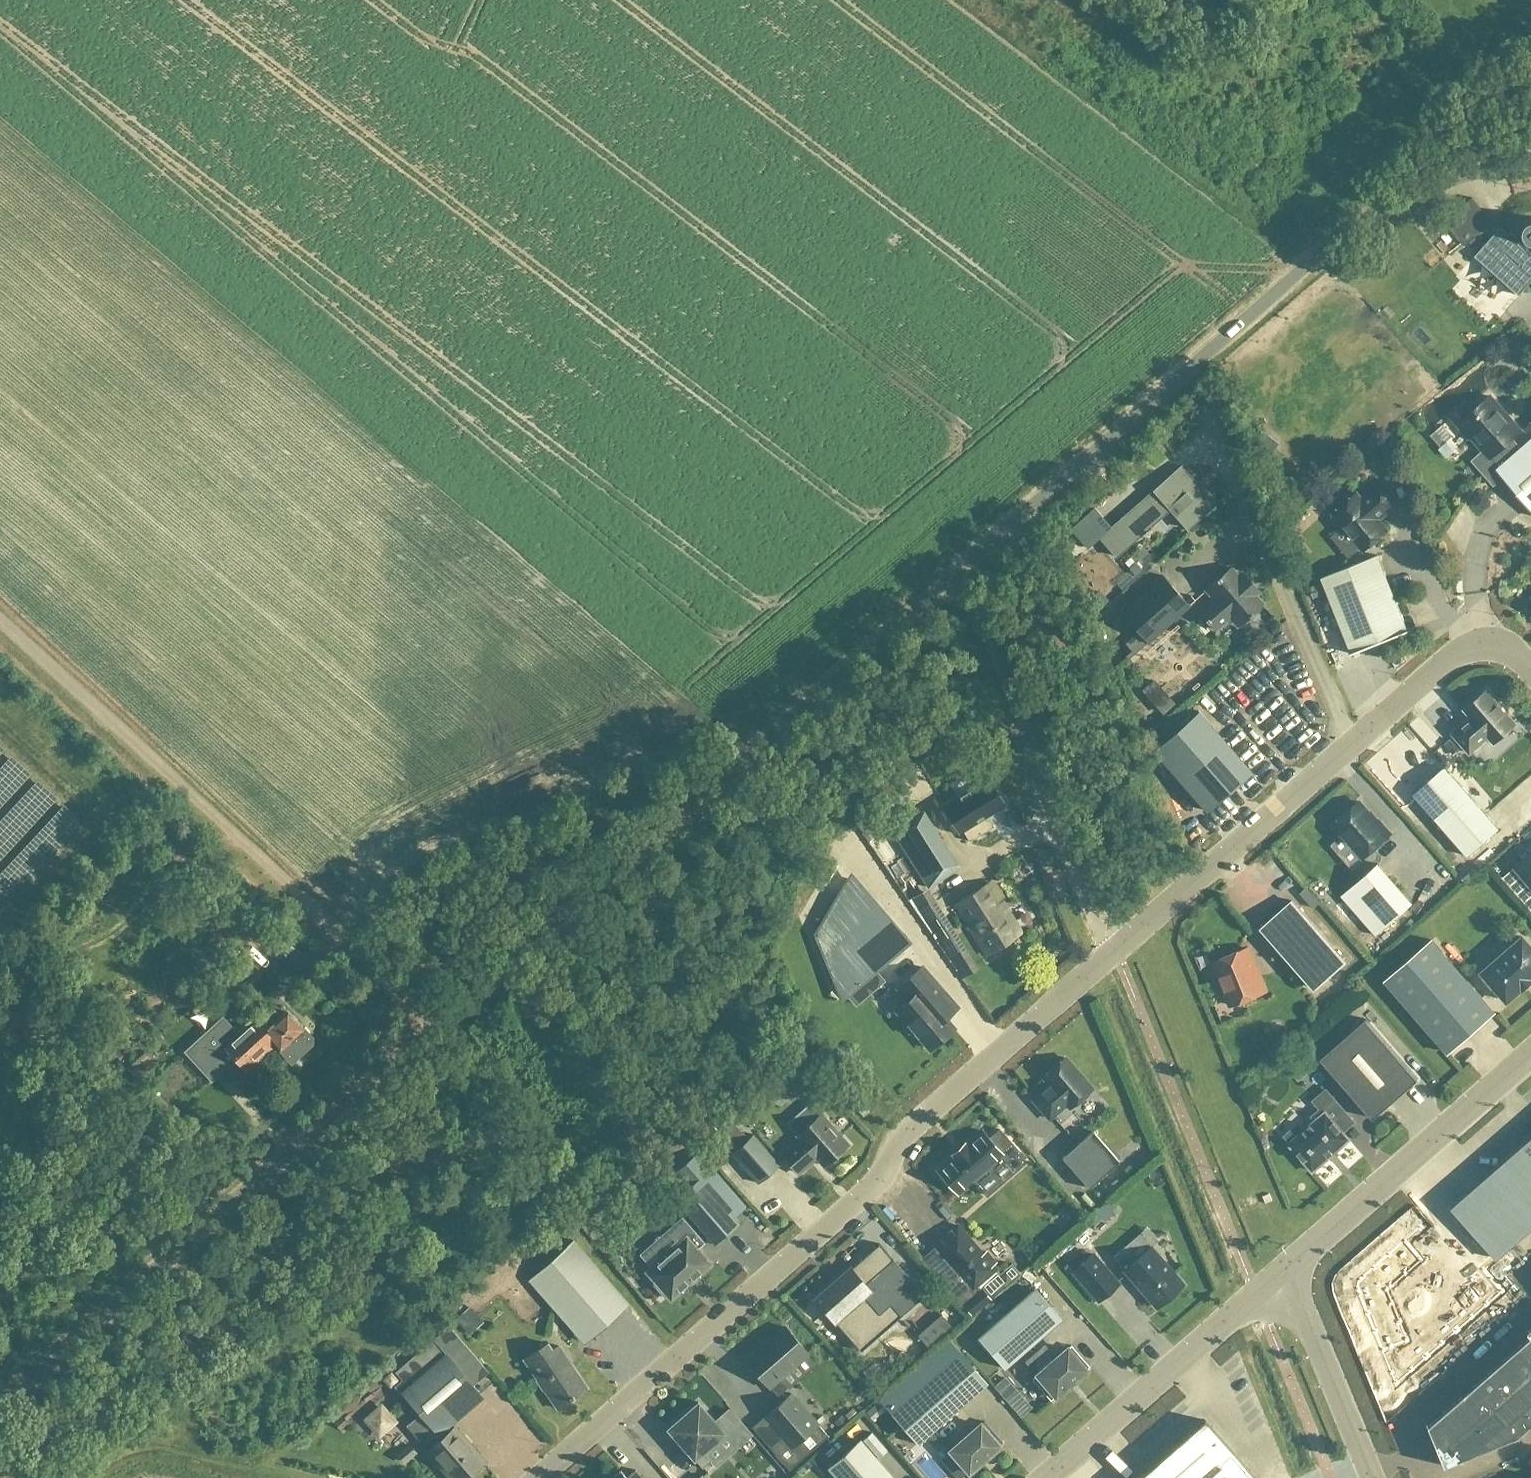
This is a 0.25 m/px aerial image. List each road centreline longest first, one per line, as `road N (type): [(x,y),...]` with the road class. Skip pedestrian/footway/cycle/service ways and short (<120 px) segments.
road 1 (unclassified): [(0,1414),(437,1022),(1344,238),(1403,200),(1530,161)]
road 2 (unclassified): [(539,1477),(865,1194),(905,1135),(1117,955)]
road 3 (track): [(437,1022),(0,618)]
road 4 (unclassified): [(1117,955),(1449,661),(1499,647),(1530,672)]
road 5 (unclassified): [(1530,1056),(1286,1274)]
road 6 (unclassified): [(1286,1274),(1052,1477)]
road 7 (unclassified): [(1021,721),(1117,955)]
road 8 (unclassified): [(1286,1274),(1370,1477)]

